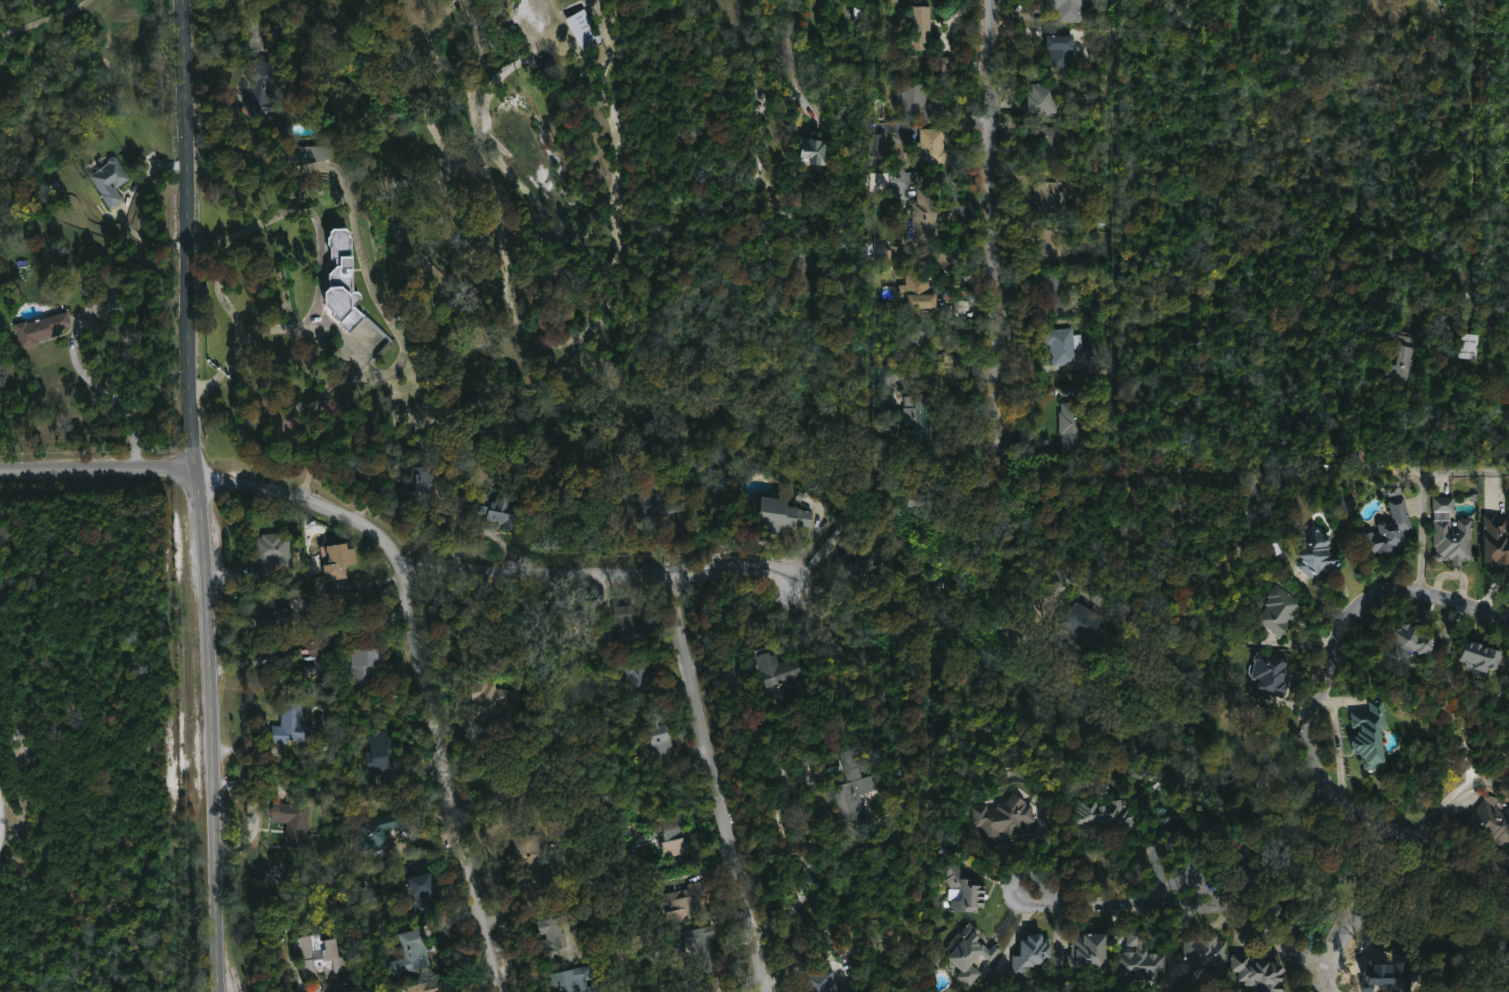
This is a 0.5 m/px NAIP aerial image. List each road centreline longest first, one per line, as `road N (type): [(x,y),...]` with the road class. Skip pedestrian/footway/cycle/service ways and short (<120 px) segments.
road 1 (residential): [(502,991),(394,557),(332,510),(194,476)]
road 2 (tertiary): [(194,476),(212,739),(214,991)]
road 3 (tertiary): [(177,0),(194,476)]
road 4 (residential): [(767,991),(670,573)]
road 5 (residential): [(793,584),(768,565),(562,575),(400,570)]
road 6 (residential): [(995,0),(996,370)]
road 7 (residential): [(1401,588),(1380,589),(1335,626),(1322,653),(1315,710),(1331,780),(1402,839)]
road 8 (residential): [(1328,964),(1229,910),(1170,897),(1070,911)]
road 9 (tertiary): [(194,476),(0,473)]
road 10 (residential): [(1059,919),(1070,911),(1058,896),(1038,886),(1018,889),(1013,908),(1020,918),(1059,919)]
road 11 (residential): [(1328,964),(1402,839)]

